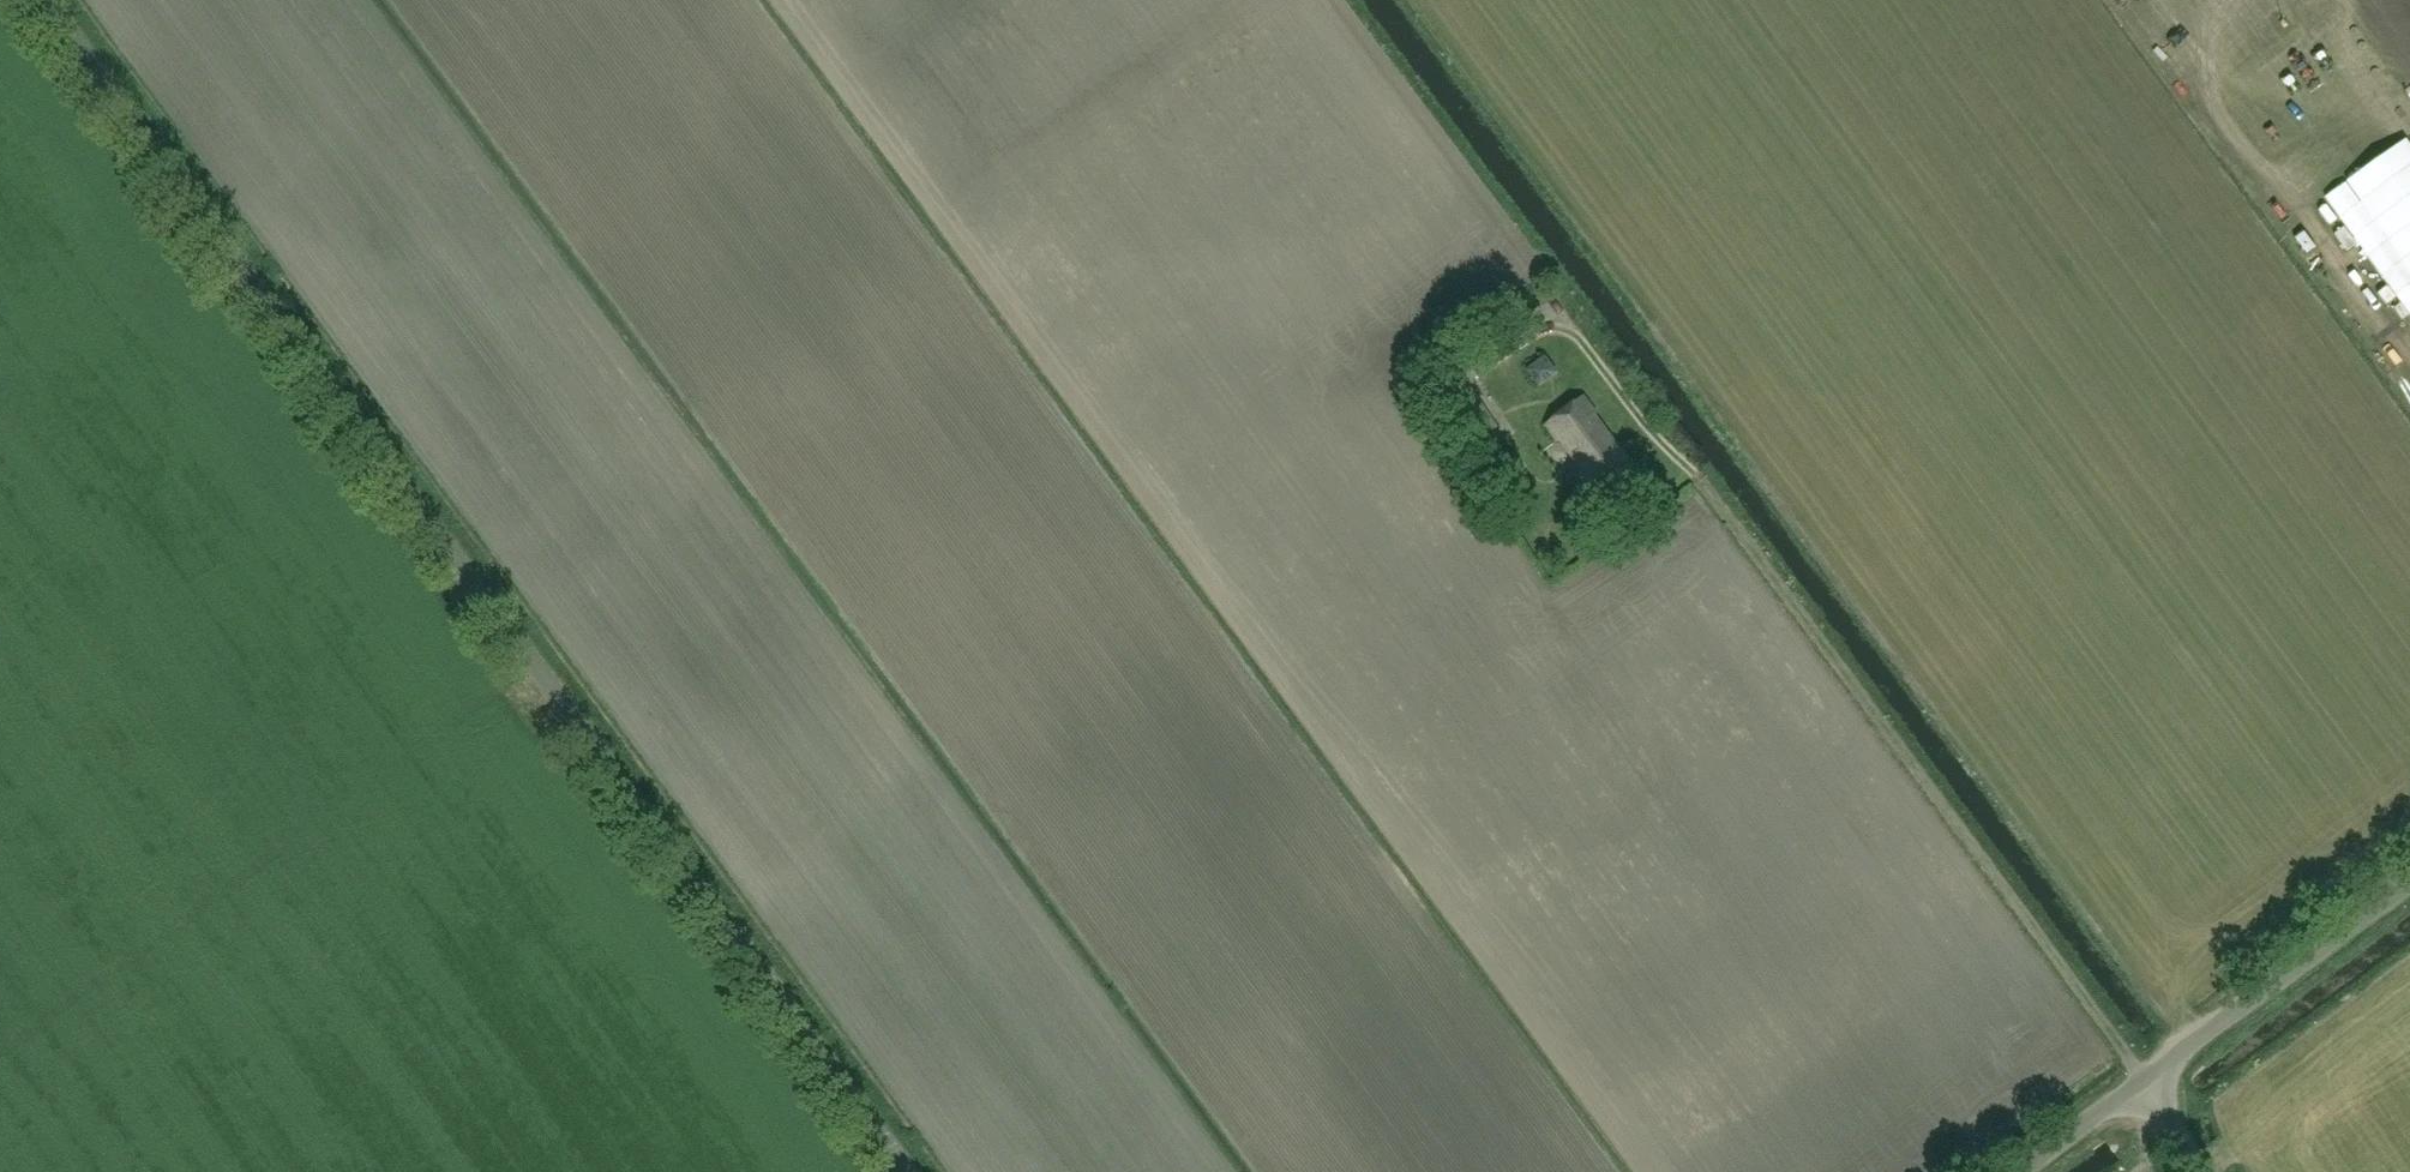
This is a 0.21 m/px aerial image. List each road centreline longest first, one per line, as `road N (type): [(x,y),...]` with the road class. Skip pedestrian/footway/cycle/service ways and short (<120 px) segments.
road 1 (unclassified): [(887,1171),(35,0)]
road 2 (unclassified): [(2137,1093),(2409,887)]
road 3 (unclassified): [(2034,1171),(2137,1093)]

